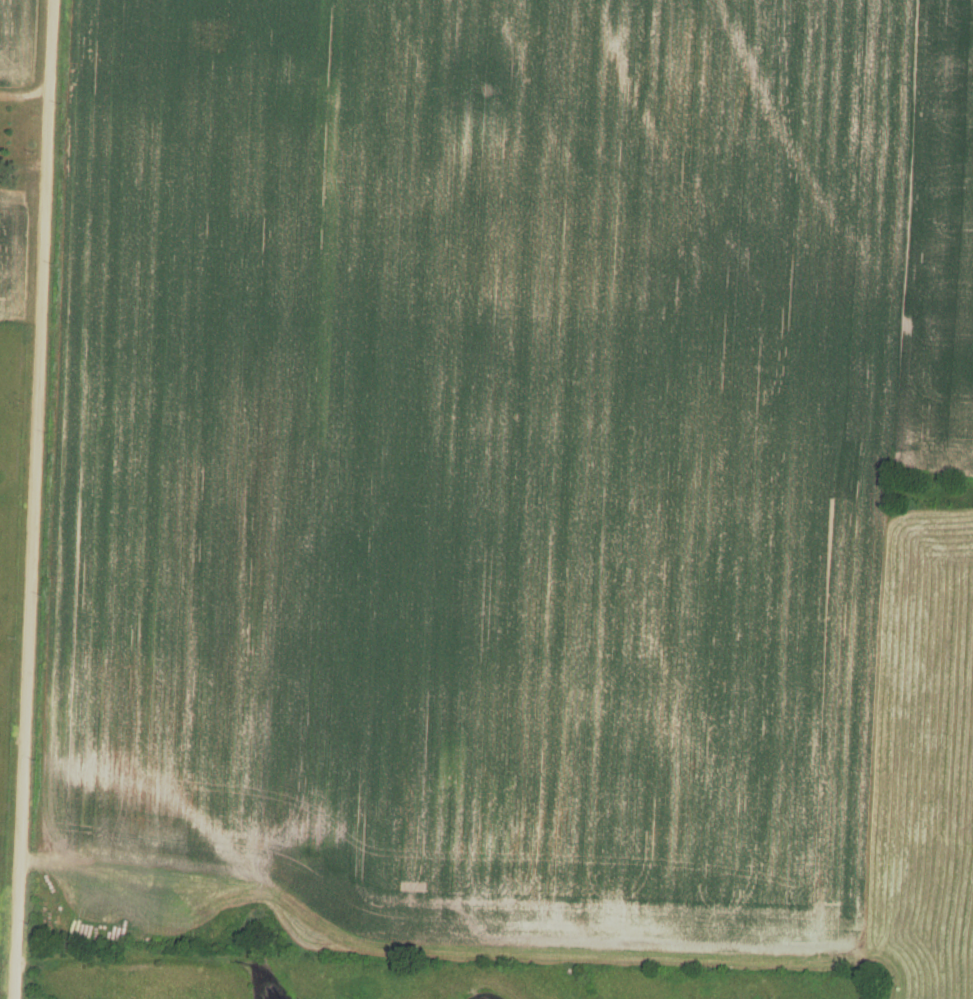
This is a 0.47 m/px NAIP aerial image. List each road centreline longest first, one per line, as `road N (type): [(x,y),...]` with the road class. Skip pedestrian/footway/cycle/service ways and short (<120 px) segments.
road 1 (residential): [(14,998),(55,0)]

